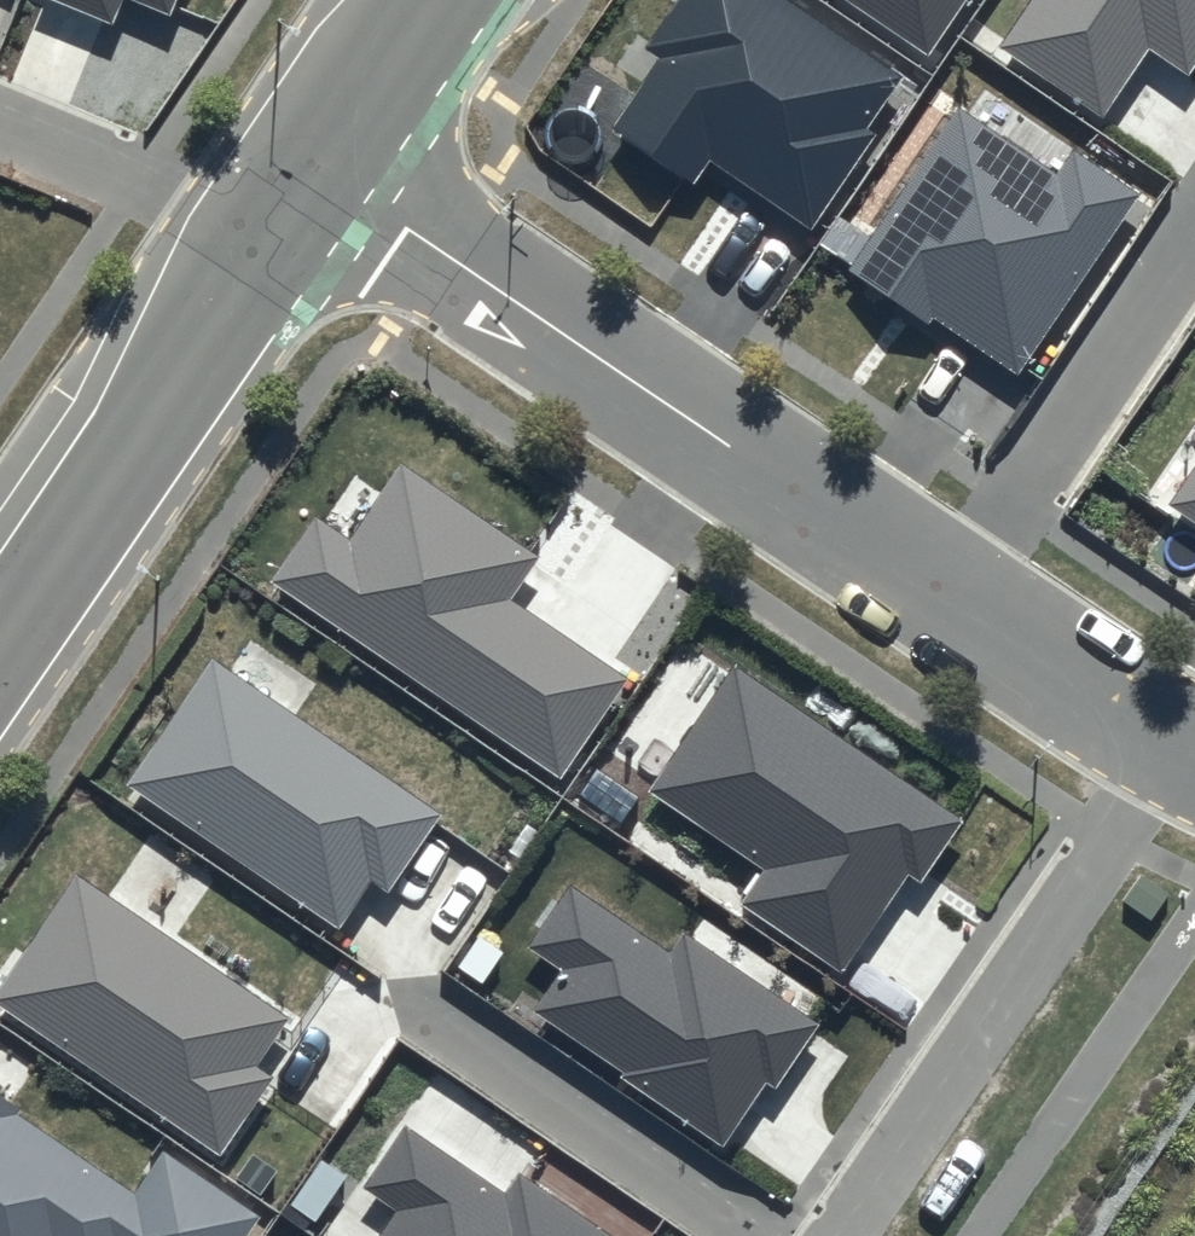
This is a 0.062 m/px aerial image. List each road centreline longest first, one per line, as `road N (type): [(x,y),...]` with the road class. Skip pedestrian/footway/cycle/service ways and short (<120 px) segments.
road 1 (residential): [(1164,735),(950,599),(315,165)]
road 2 (residential): [(1164,735),(825,1235)]
road 3 (tertiary): [(0,641),(315,165)]
road 4 (tertiary): [(315,165),(435,0)]

